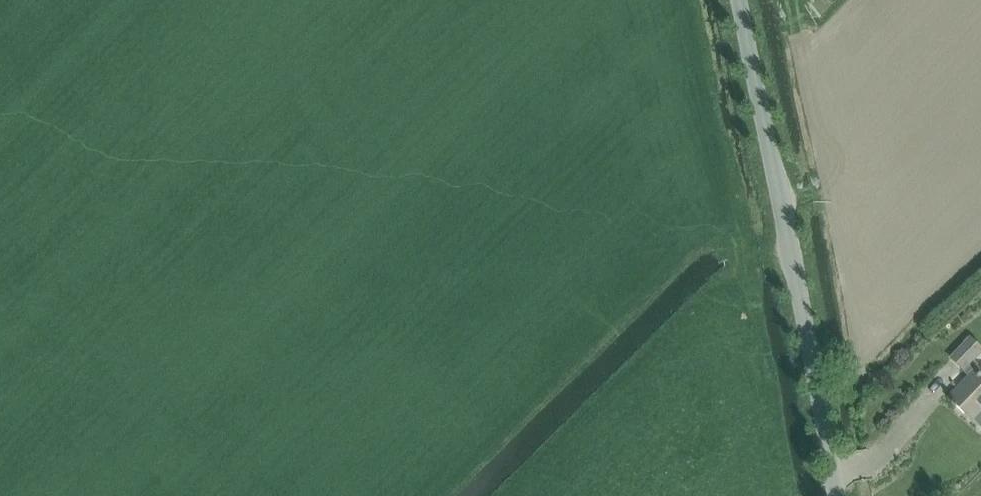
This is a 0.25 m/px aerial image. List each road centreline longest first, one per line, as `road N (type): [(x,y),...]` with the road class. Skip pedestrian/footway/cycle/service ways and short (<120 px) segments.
road 1 (unclassified): [(841,495),(744,0)]

